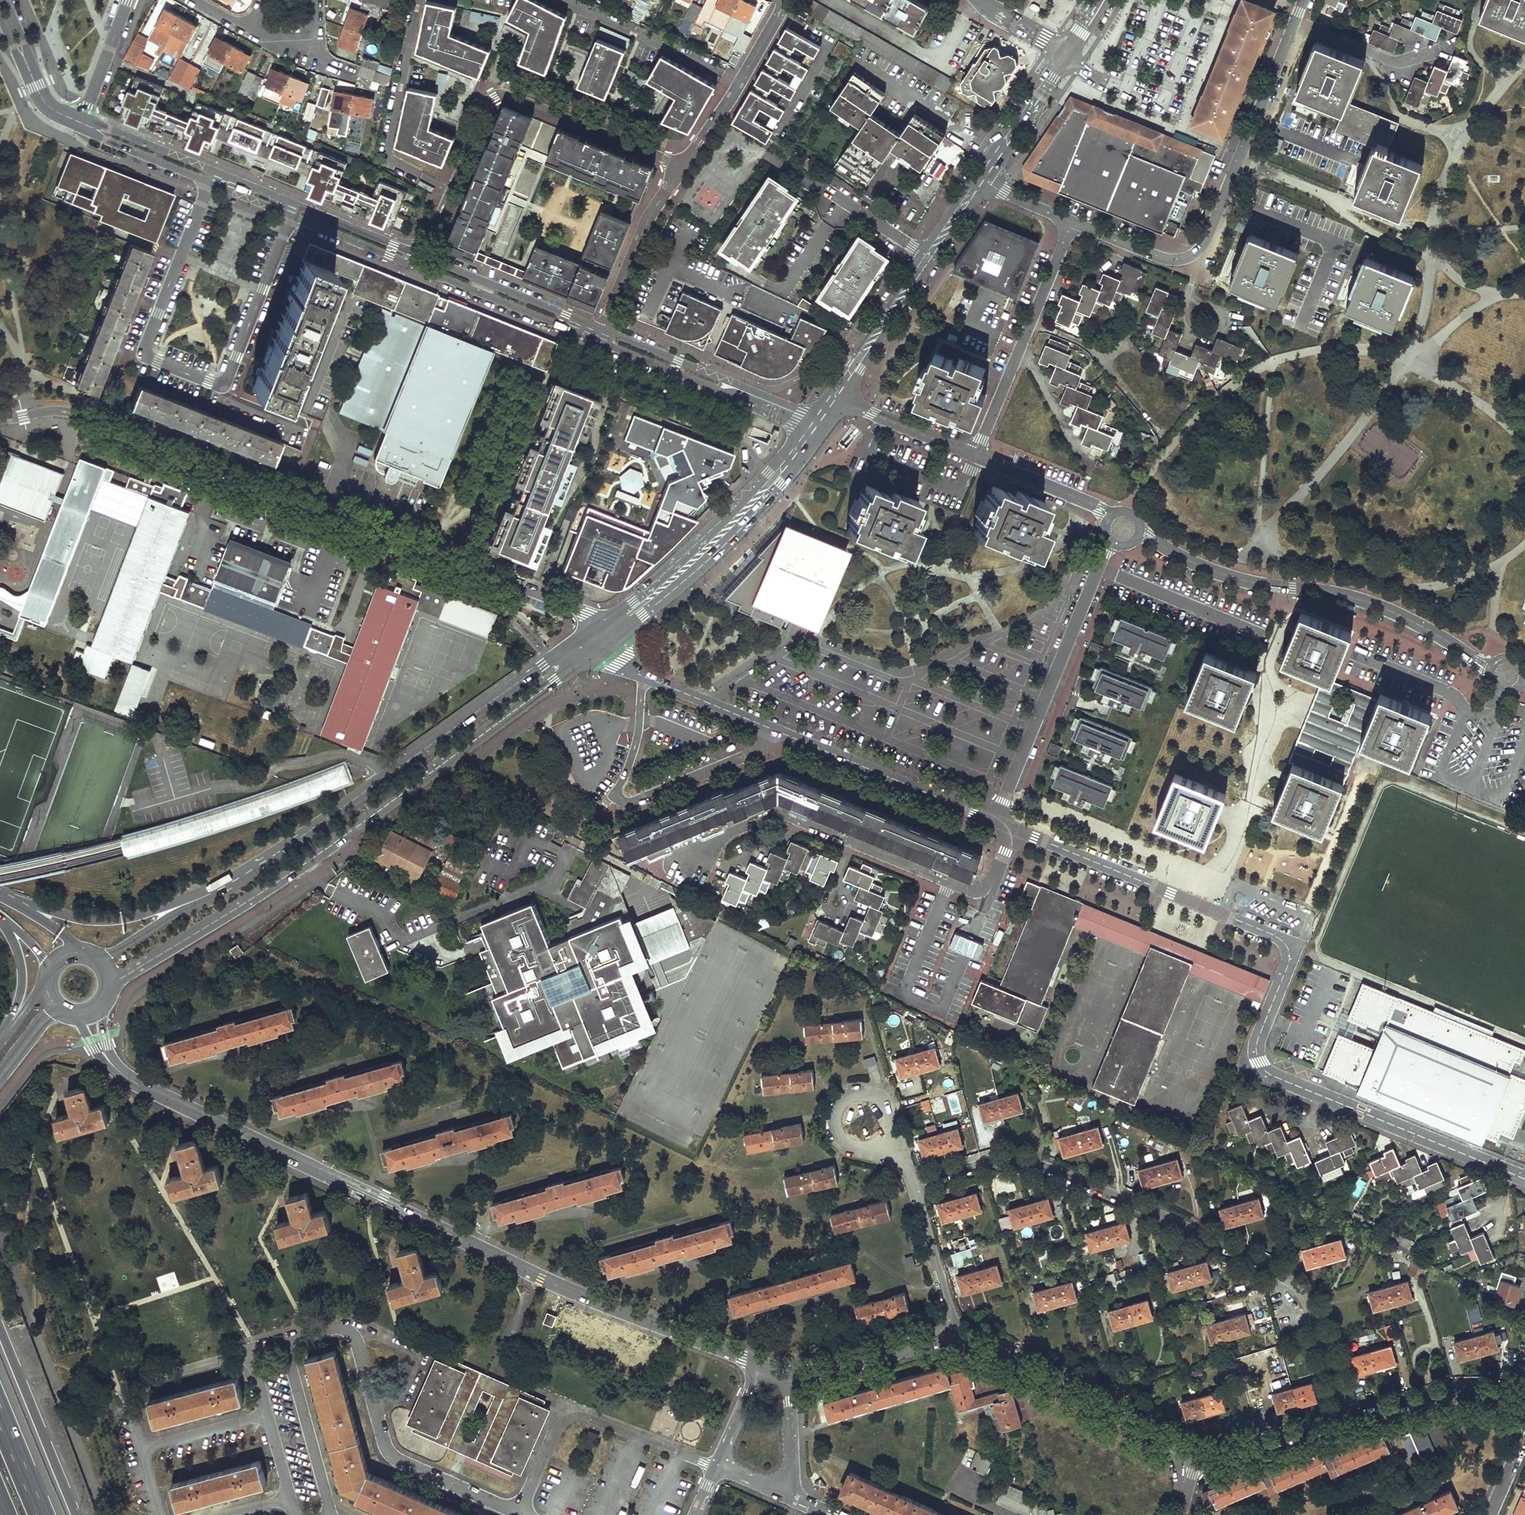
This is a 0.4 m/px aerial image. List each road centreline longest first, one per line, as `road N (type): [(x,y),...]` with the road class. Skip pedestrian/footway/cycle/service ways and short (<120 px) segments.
road 1 (residential): [(1524,1178),(1263,1069),(1257,1042),(1289,963),(1278,937),(1014,829)]
road 2 (residential): [(758,1363),(534,1275),(120,1073)]
road 3 (residential): [(597,628),(585,613),(85,418),(61,412),(0,423)]
road 4 (tertiary): [(108,990),(328,848),(606,641)]
road 5 (residential): [(918,1184),(1015,1158),(1279,1273),(1311,1311),(1348,1419)]
road 6 (tertiary): [(597,628),(229,888)]
road 7 (residential): [(995,821),(645,677),(606,641)]
road 8 (residential): [(1014,829),(985,896),(784,815),(719,837),(693,861)]
road 9 (residential): [(1491,672),(1380,606),(1244,581),(1139,533)]
road 10 (residential): [(1072,222),(1168,259),(1199,249),(1295,23)]
road 11 (residential): [(419,254),(493,97),(513,96),(681,170)]
road 12 (tertiary): [(606,641),(740,529),(822,429)]
road 13 (residential): [(995,821),(1112,543)]
road 14 (tertiary): [(807,420),(730,511),(597,628)]
road 15 (residential): [(957,1336),(1196,1456)]
road 16 (residential): [(209,182),(146,354),(221,385)]
road 17 (residential): [(520,1512),(561,1424),(572,1417),(718,1466)]
road 18 (residential): [(975,455),(1072,222)]
road 19 (motorway): [(229,888),(110,921),(10,900)]
road 20 (motorway): [(78,1514),(0,1327)]
road 21 (residential): [(520,1512),(400,1461),(385,1446),(373,1400)]
road 22 (residential): [(681,170),(740,83),(780,0)]
road 23 (residential): [(221,385),(293,216)]
road 24 (residential): [(1348,1419),(1459,1387),(1524,1403)]
road 25 (residential): [(249,1353),(140,1383),(129,1405),(141,1447)]
road 26 (residential): [(602,329),(646,223),(681,170)]
road 27 (residential): [(787,1374),(957,1336)]
road 28 (residential): [(291,1346),(331,1514)]
road 29 (tertiary): [(923,253),(829,390)]
road 30 (tertiary): [(842,399),(934,261)]
road 31 (residential): [(597,341),(721,391),(748,393)]
road 32 (residential): [(748,393),(602,329)]
road 33 (residential): [(957,1336),(918,1184)]
road 34 (residential): [(1196,1456),(1348,1419)]
road 35 (residential): [(373,1400),(406,1397),(422,1357),(372,1333),(351,1334)]
road 36 (tertiary): [(1061,50),(976,176)]
road 37 (tertiary): [(229,888),(95,958)]
road 38 (tertiary): [(986,182),(1070,57)]
road 39 (residential): [(1295,23),(1395,62),(1436,51)]
road 40 (residential): [(1109,518),(975,455)]
road 41 (residential): [(975,455),(842,399)]
road 42 (residential): [(79,123),(209,182)]
road 43 (residential): [(213,171),(79,123)]
road 44 (residential): [(79,123),(127,0)]
road 45 (residential): [(293,216),(414,266)]
road 46 (residential): [(419,254),(298,205)]
road 47 (residential): [(141,1447),(266,1416)]
road 48 (motorway): [(0,917),(23,980),(4,1036)]
road 49 (residential): [(482,291),(597,341)]
road 50 (residential): [(602,329),(486,282)]
road 51 (residential): [(792,1496),(787,1374)]

